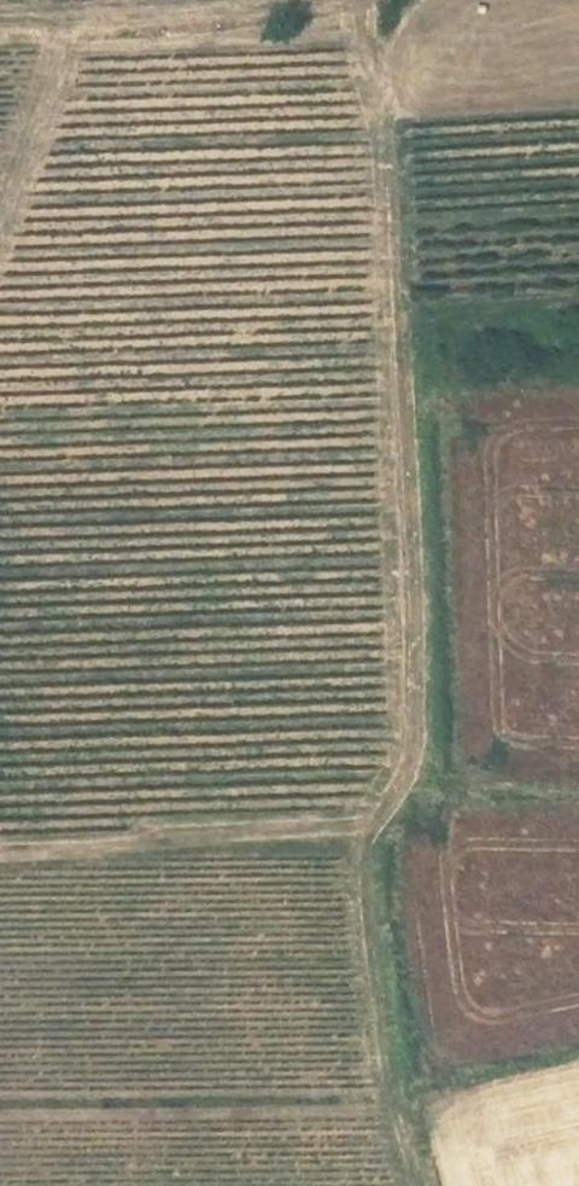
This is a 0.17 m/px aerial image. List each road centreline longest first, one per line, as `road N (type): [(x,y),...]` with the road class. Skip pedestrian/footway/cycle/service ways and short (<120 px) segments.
road 1 (track): [(345,0),(380,87),(387,129),(412,571),(408,779),(374,827),(367,928),(385,1071),(420,1185)]
road 2 (track): [(0,854),(374,827)]
road 3 (track): [(336,0),(0,23)]

